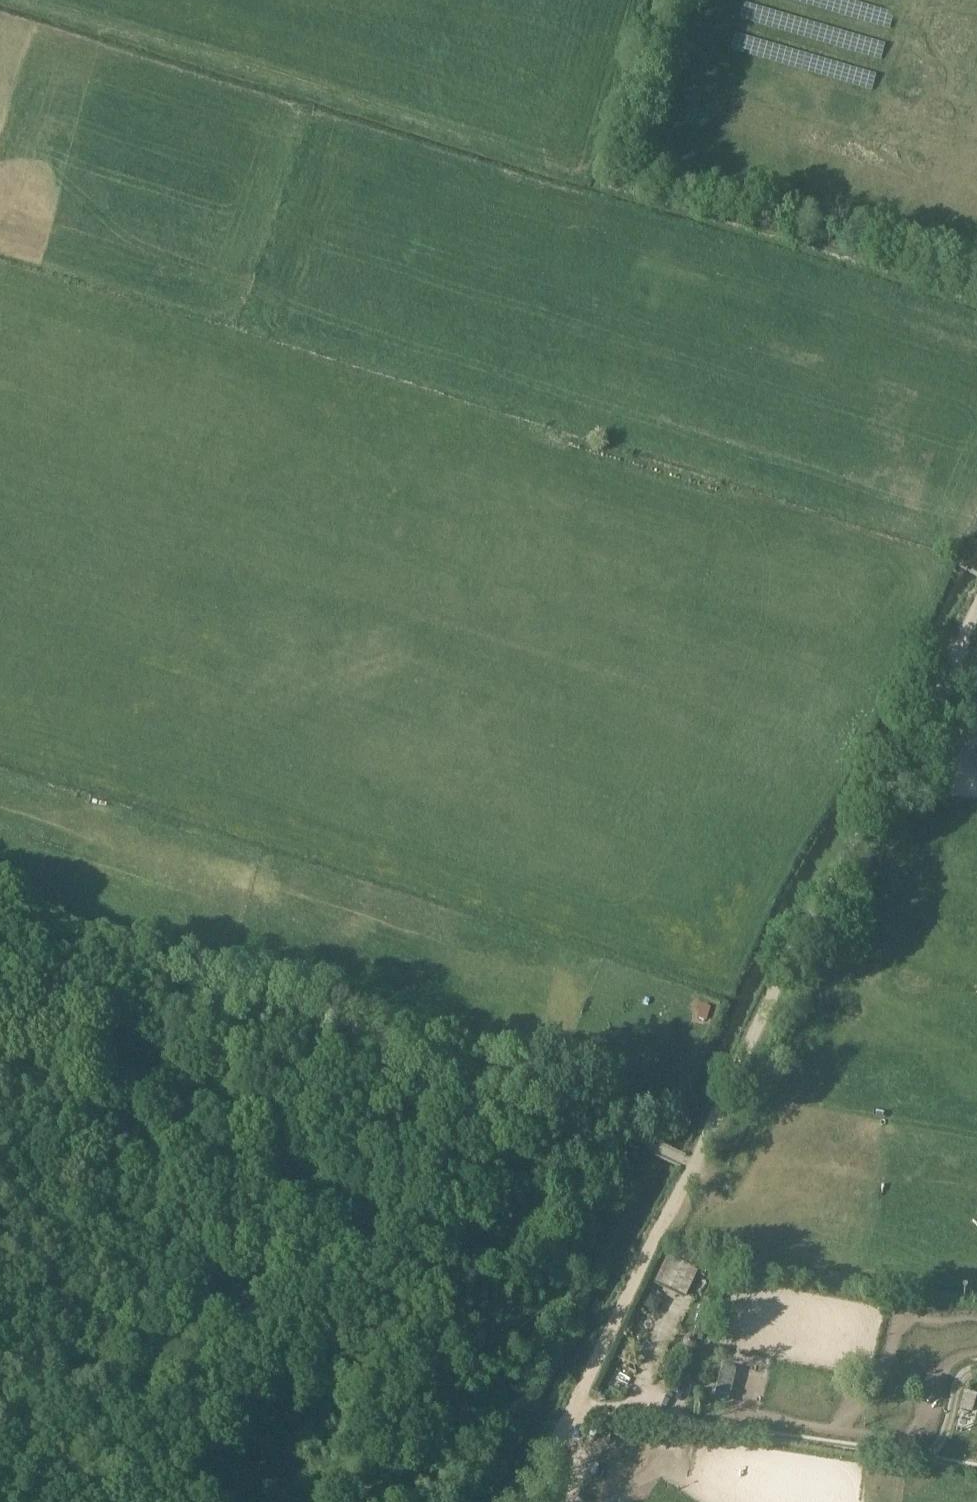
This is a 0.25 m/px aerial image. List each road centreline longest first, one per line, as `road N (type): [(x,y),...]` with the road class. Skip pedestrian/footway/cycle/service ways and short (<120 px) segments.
road 1 (track): [(691,1165),(859,821),(976,610)]
road 2 (track): [(525,1501),(691,1165)]
road 3 (track): [(922,1454),(573,1406)]
road 4 (track): [(960,1374),(943,1440),(922,1454),(976,1461)]

